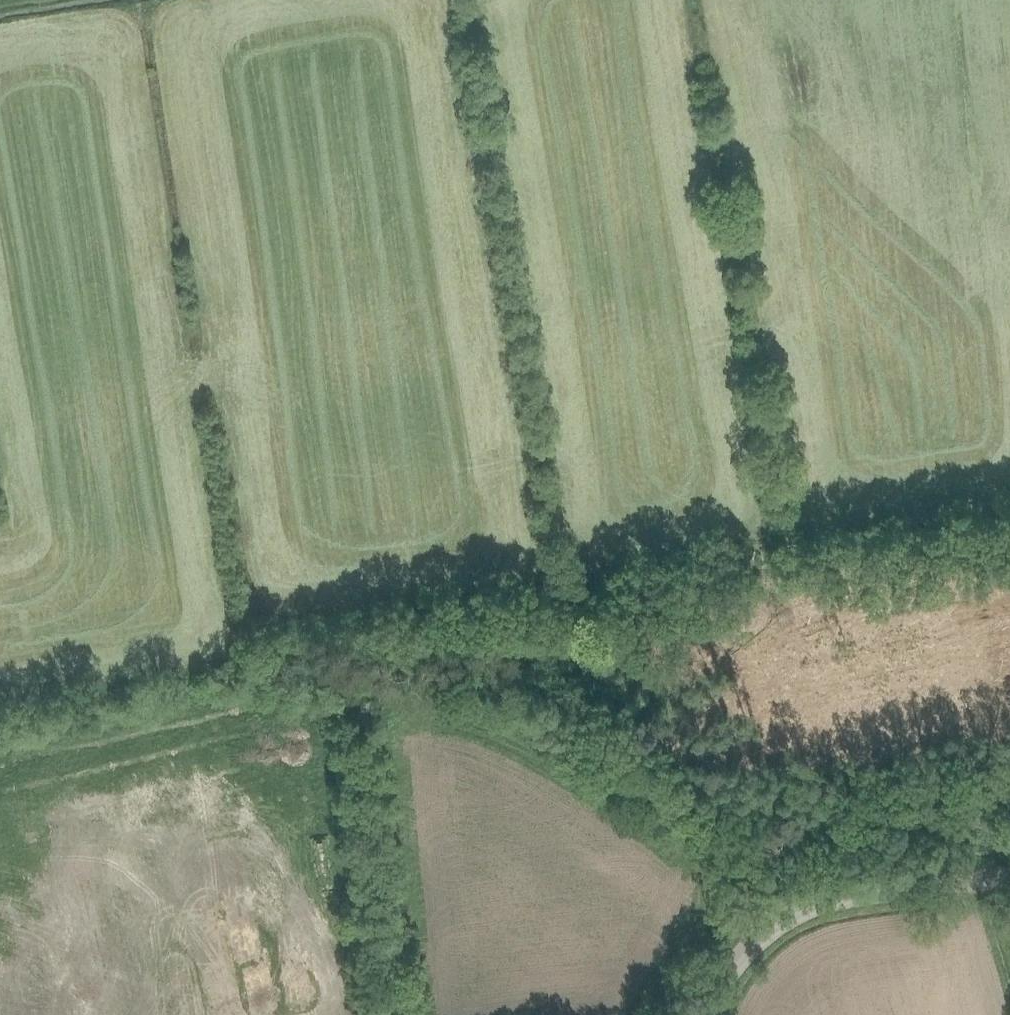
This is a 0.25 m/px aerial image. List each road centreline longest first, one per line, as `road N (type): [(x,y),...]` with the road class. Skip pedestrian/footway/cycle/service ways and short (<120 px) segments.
road 1 (unclassified): [(704,1014),(749,947),(806,907),(1009,877)]

